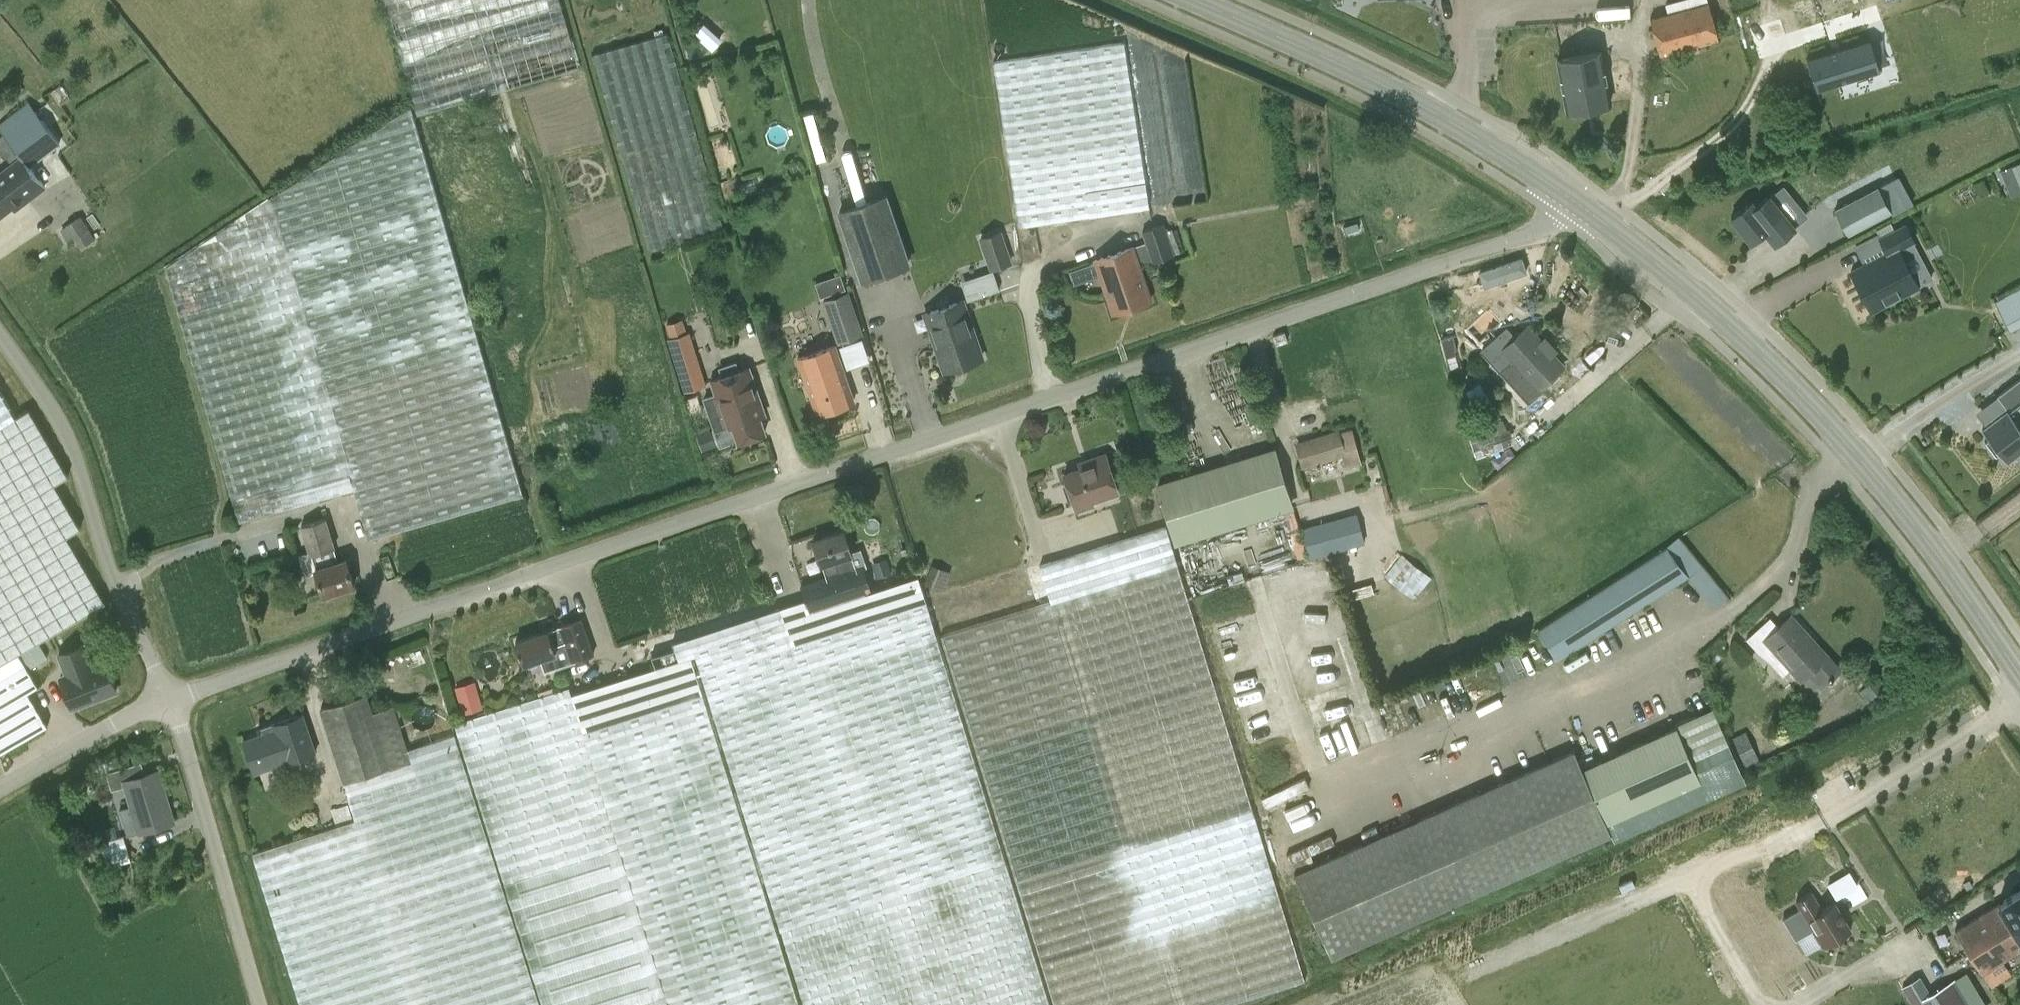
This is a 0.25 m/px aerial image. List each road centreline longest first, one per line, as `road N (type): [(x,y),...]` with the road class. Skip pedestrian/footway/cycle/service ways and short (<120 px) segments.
road 1 (unclassified): [(167,696),(1508,243),(1553,221),(1571,198)]
road 2 (secondary): [(2019,675),(1848,443),(1695,293),(1571,198)]
road 3 (secondary): [(1571,198),(1405,96),(1196,0)]
road 4 (unclassified): [(167,696),(110,565),(84,466),(0,333)]
road 5 (unclassified): [(257,1004),(167,696)]
road 6 (unclassified): [(0,789),(167,696)]

